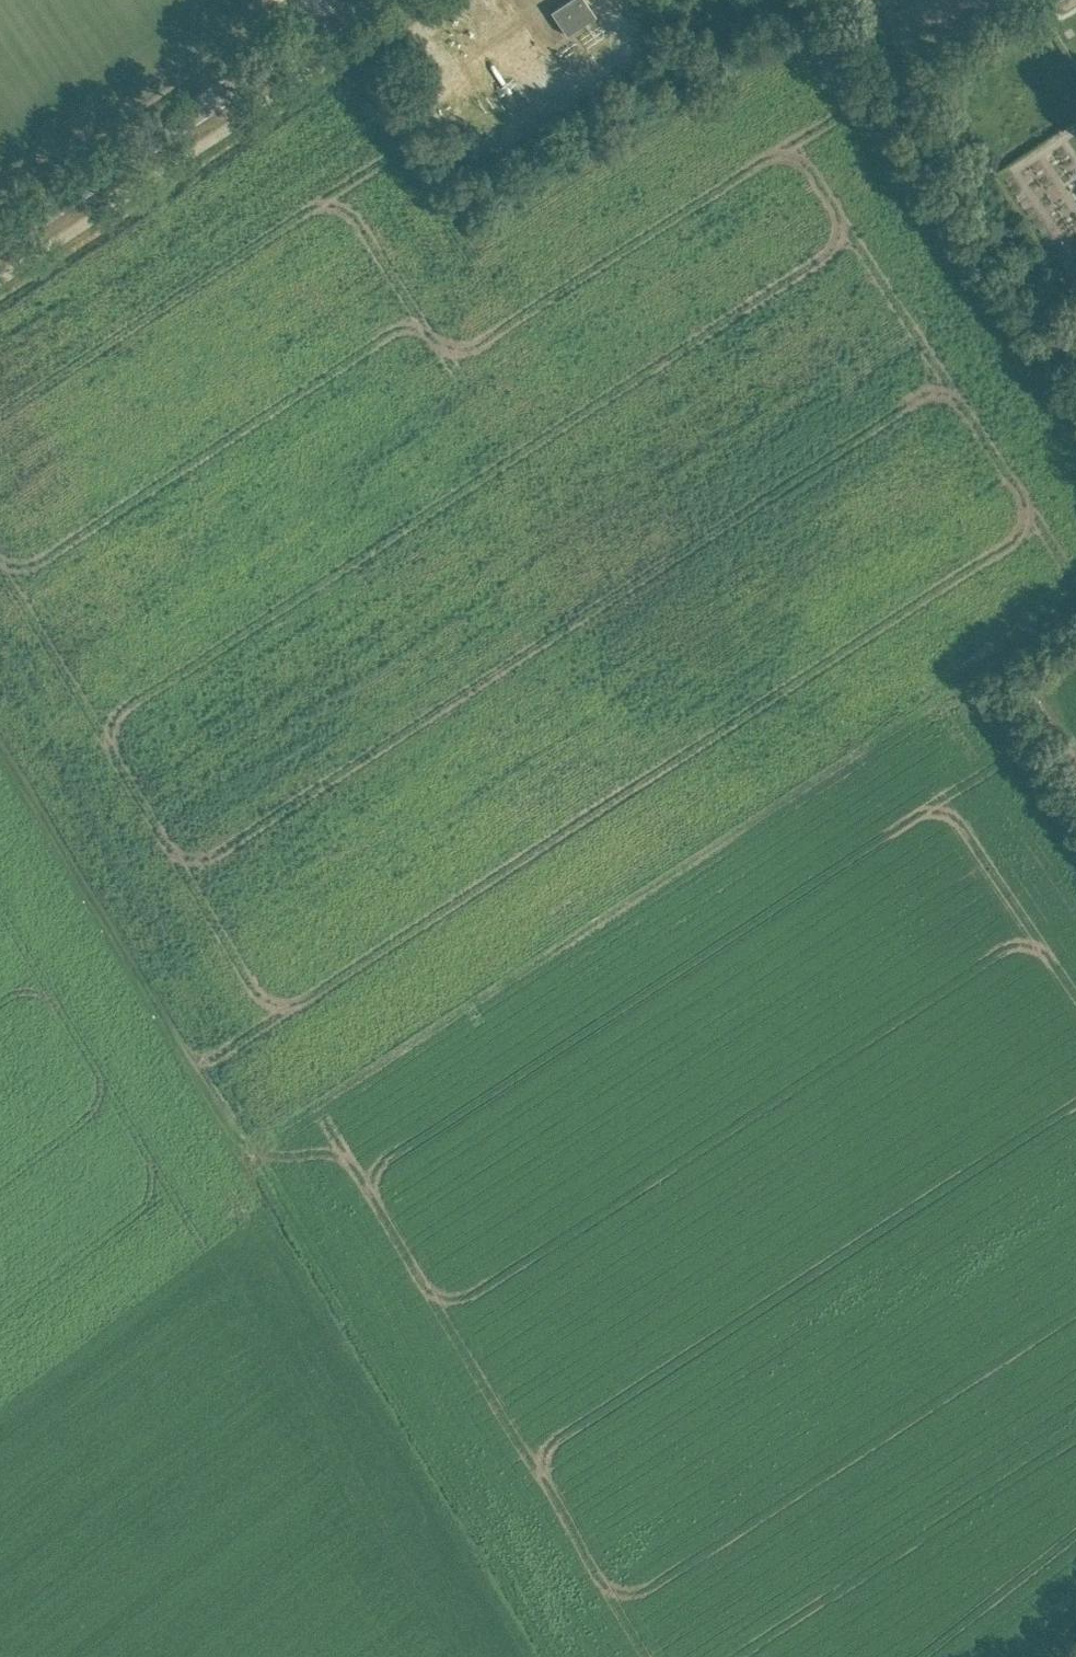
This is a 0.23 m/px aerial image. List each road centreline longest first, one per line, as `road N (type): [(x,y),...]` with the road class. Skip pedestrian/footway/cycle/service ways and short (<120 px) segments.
road 1 (track): [(237,1153),(0,744)]
road 2 (tertiary): [(0,243),(366,0)]

